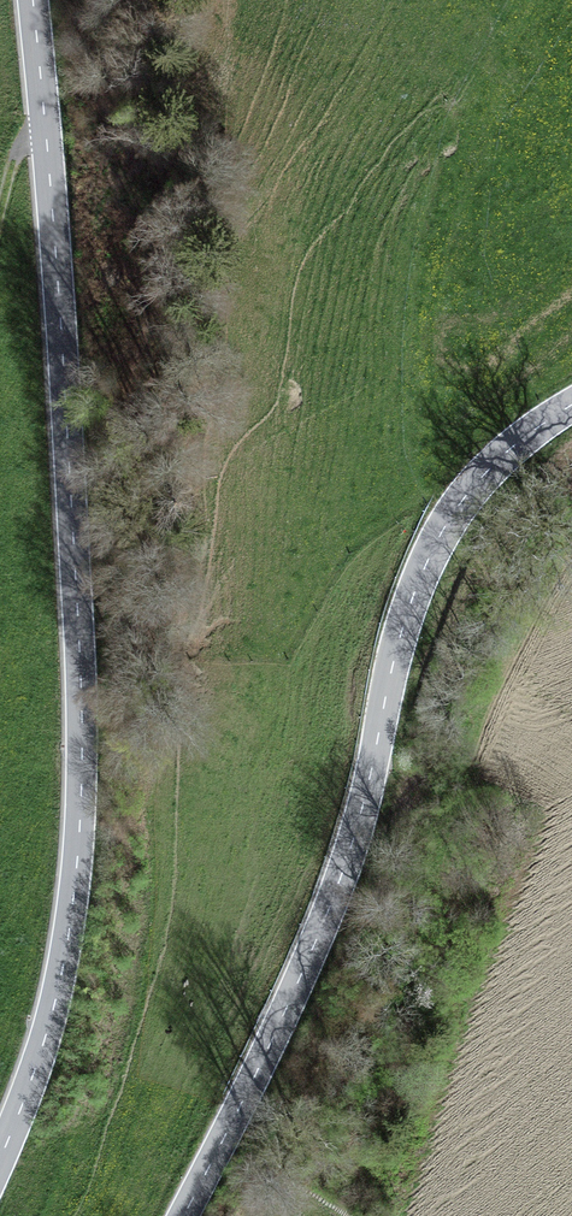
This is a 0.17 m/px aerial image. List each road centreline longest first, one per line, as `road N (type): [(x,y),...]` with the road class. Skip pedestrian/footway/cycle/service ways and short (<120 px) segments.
road 1 (tertiary): [(33,0),(67,415),(81,812),(64,964),(39,1059),(0,1158)]
road 2 (tertiary): [(183,1215),(332,900),(426,563),(490,468),(571,405)]

